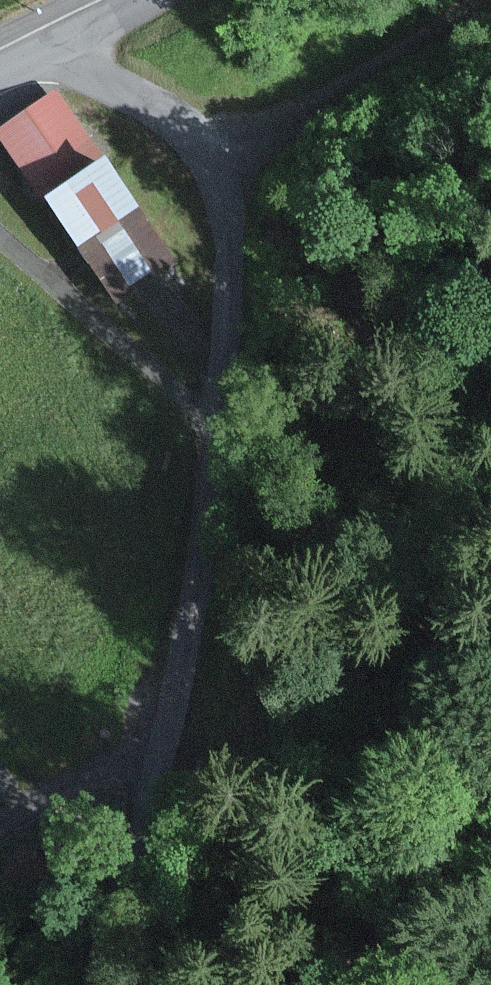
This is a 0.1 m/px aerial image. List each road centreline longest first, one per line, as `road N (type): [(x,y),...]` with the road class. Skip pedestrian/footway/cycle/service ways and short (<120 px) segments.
road 1 (unclassified): [(90,984),(159,756),(205,505),(227,214),(208,142)]
road 2 (track): [(334,984),(490,847)]
road 3 (unclassified): [(0,73),(146,0)]

